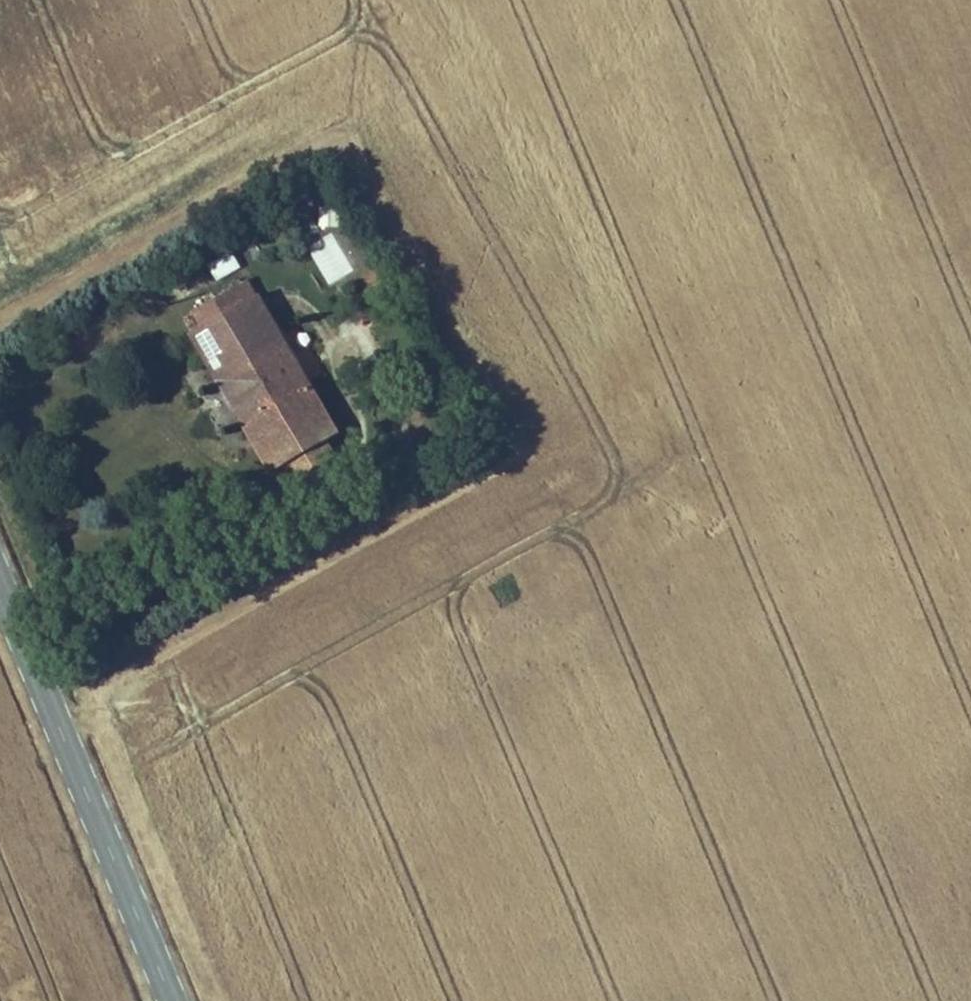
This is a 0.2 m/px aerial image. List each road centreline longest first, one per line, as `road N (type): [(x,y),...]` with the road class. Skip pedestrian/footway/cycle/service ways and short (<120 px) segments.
road 1 (primary): [(0,596),(175,1000)]

